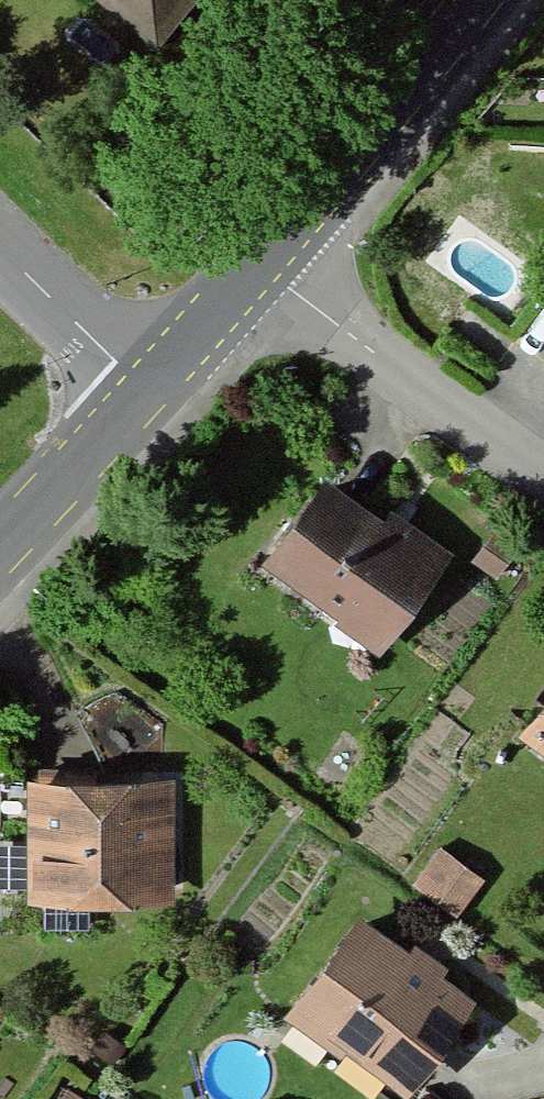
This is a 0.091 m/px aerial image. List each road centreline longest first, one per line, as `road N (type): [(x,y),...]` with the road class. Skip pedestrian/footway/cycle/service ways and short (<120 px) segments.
road 1 (tertiary): [(269,264),(0,543)]
road 2 (tertiary): [(486,0),(269,264)]
road 3 (residential): [(543,464),(269,264)]

